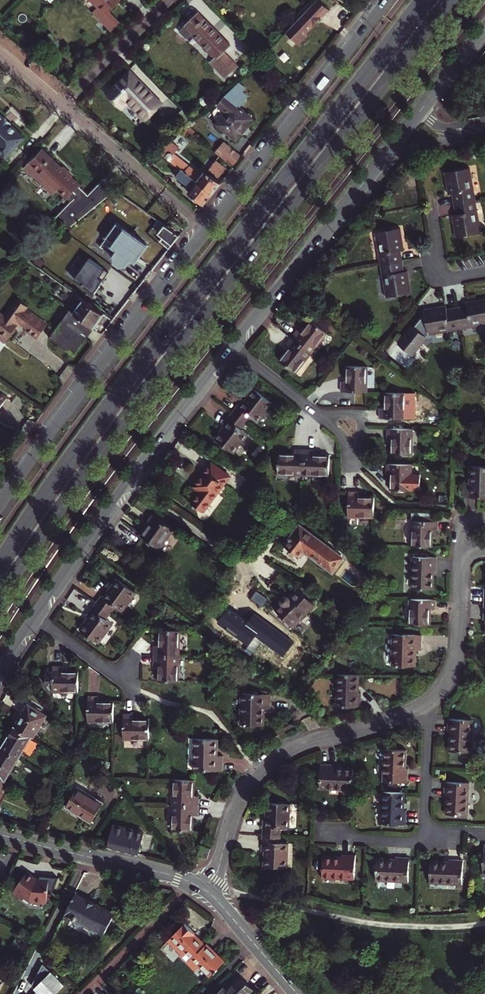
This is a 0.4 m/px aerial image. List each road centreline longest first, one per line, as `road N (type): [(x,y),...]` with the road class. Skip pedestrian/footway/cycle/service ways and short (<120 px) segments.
road 1 (tertiary): [(0,671),(175,416),(484,29)]
road 2 (primary): [(0,596),(119,428),(449,0)]
road 3 (primary): [(420,0),(68,460),(0,560)]
road 4 (tertiary): [(208,227),(0,503)]
road 5 (residential): [(428,702),(303,746),(264,771),(233,816),(210,895)]
road 6 (tertiary): [(386,0),(208,227)]
road 7 (tertiary): [(0,835),(192,883)]
road 8 (residential): [(208,227),(63,105)]
road 9 (residential): [(461,551),(458,652),(428,702)]
road 10 (residential): [(192,883),(85,993)]
road 11 (residential): [(63,105),(169,0)]
road 12 (residential): [(428,702),(424,842)]
road 13 (tertiary): [(210,895),(297,993)]

